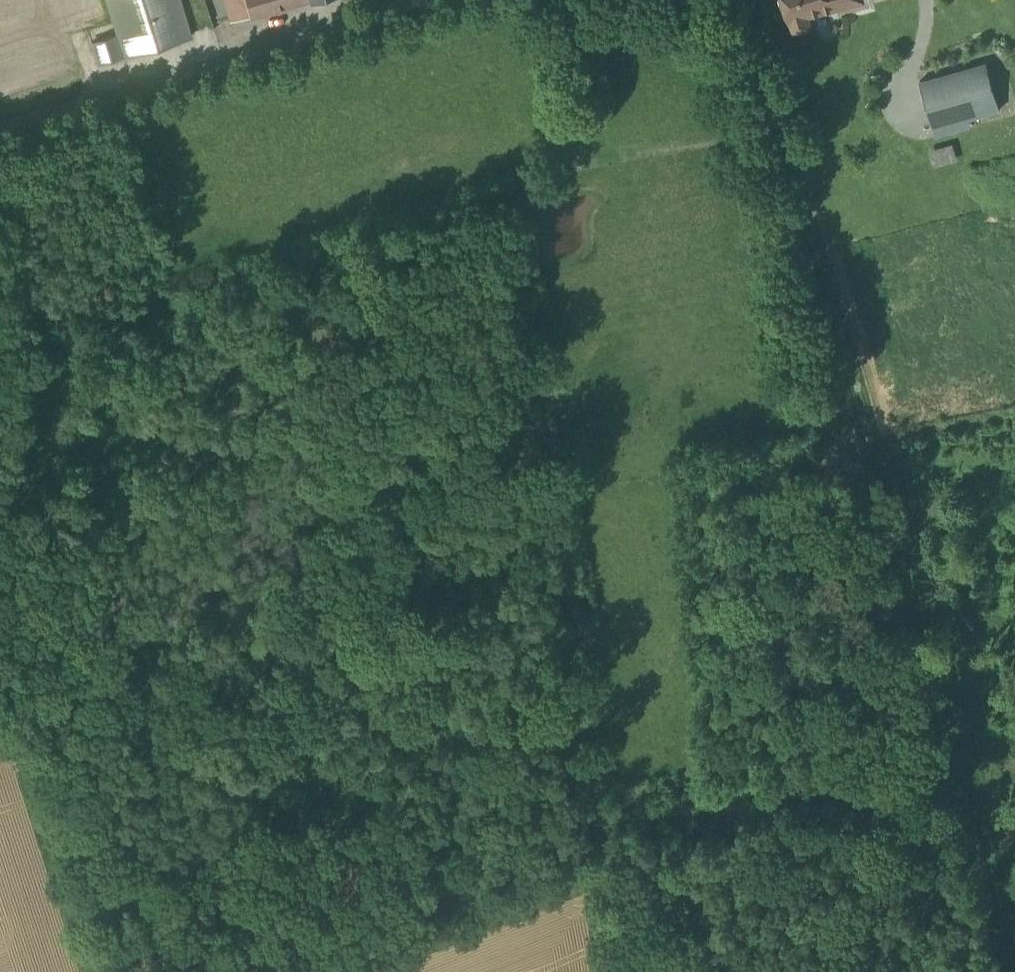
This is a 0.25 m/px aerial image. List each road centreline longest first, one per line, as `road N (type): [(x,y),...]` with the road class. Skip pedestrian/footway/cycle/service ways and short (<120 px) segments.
road 1 (unclassified): [(0,127),(425,0)]

